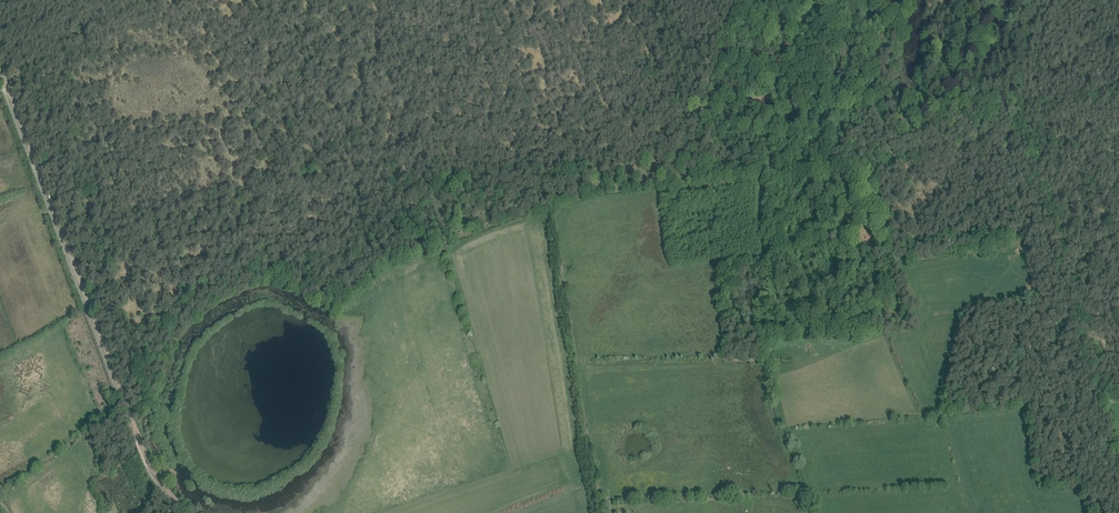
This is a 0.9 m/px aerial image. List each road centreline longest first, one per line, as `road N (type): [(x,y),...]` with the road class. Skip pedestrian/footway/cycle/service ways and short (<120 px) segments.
road 1 (track): [(187,512),(144,451),(0,68)]
road 2 (track): [(1044,0),(1029,107),(1118,451)]

